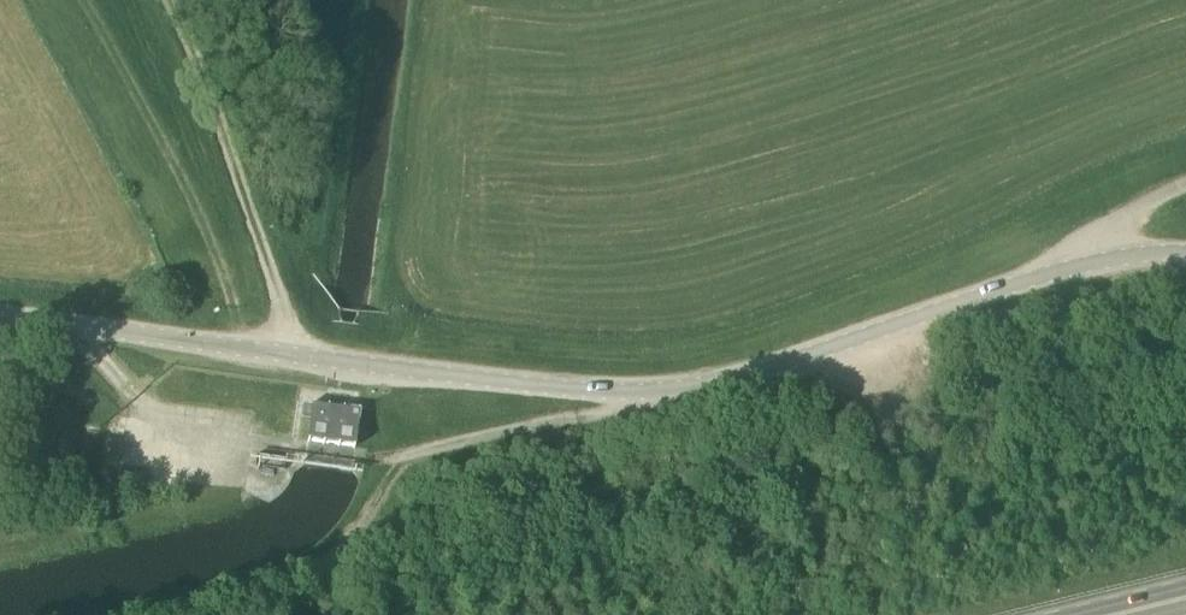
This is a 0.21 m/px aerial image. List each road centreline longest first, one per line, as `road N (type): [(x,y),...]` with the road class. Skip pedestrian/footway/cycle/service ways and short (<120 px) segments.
road 1 (unclassified): [(1185,250),(1113,256),(736,376),(635,393),(497,384),(0,316)]
road 2 (track): [(178,1),(296,357)]
road 3 (track): [(1185,181),(1116,214),(1078,266)]

